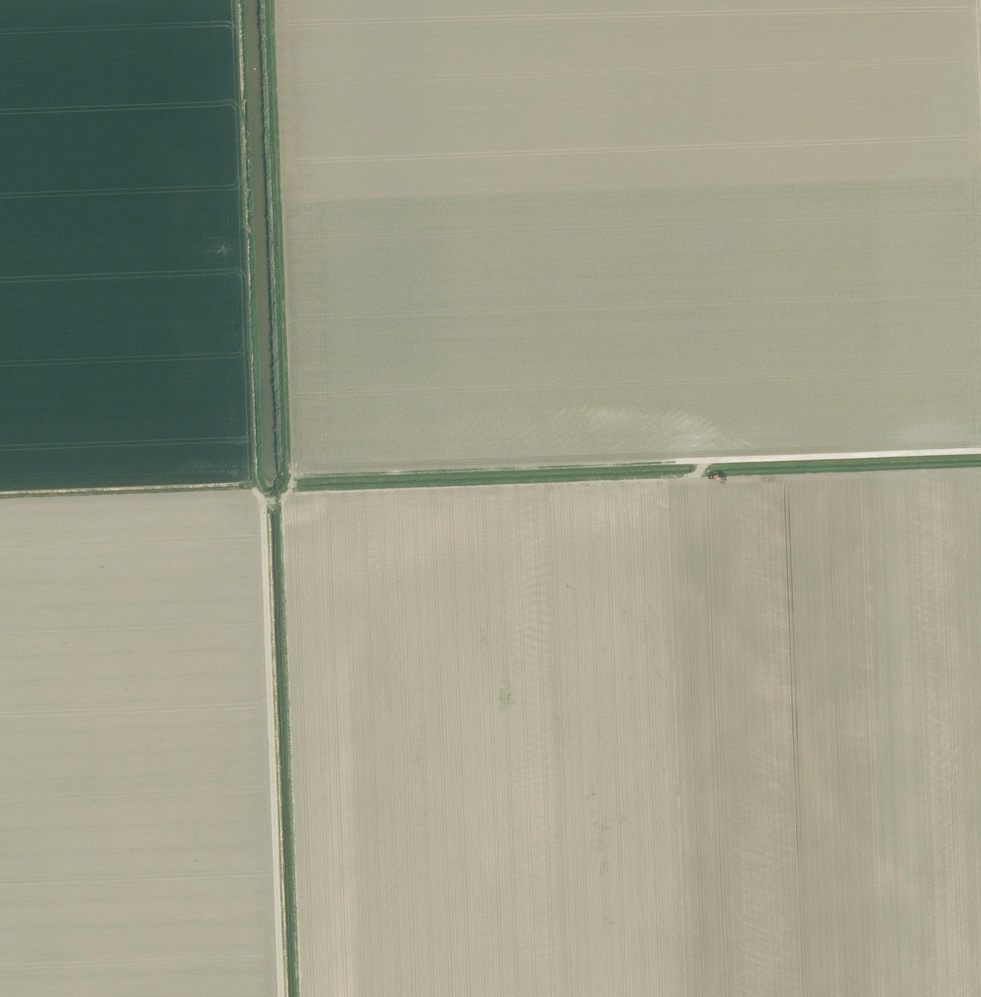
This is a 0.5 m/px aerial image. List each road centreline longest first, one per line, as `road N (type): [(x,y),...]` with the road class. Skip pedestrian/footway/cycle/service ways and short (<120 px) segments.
road 1 (track): [(980,452),(709,464)]

